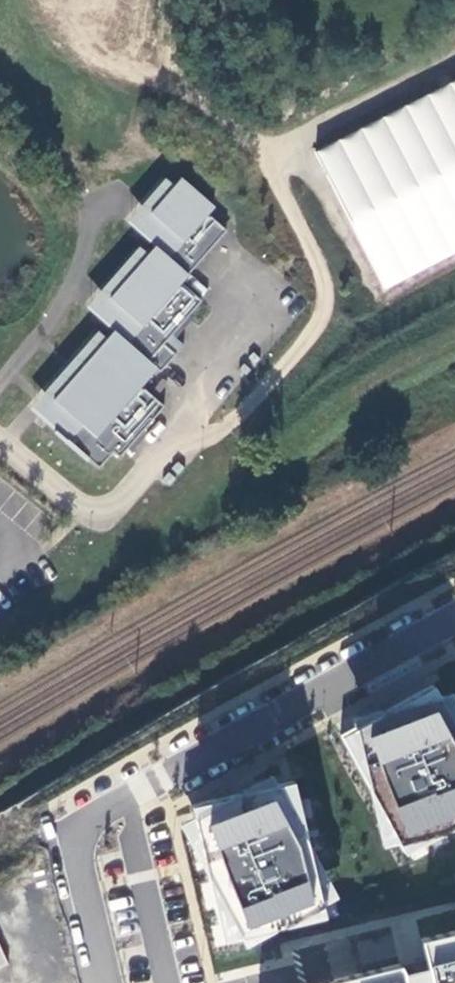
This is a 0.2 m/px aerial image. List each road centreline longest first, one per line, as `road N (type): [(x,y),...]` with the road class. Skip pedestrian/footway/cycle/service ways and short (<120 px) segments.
road 1 (residential): [(454,618),(74,832),(52,872),(80,982)]

